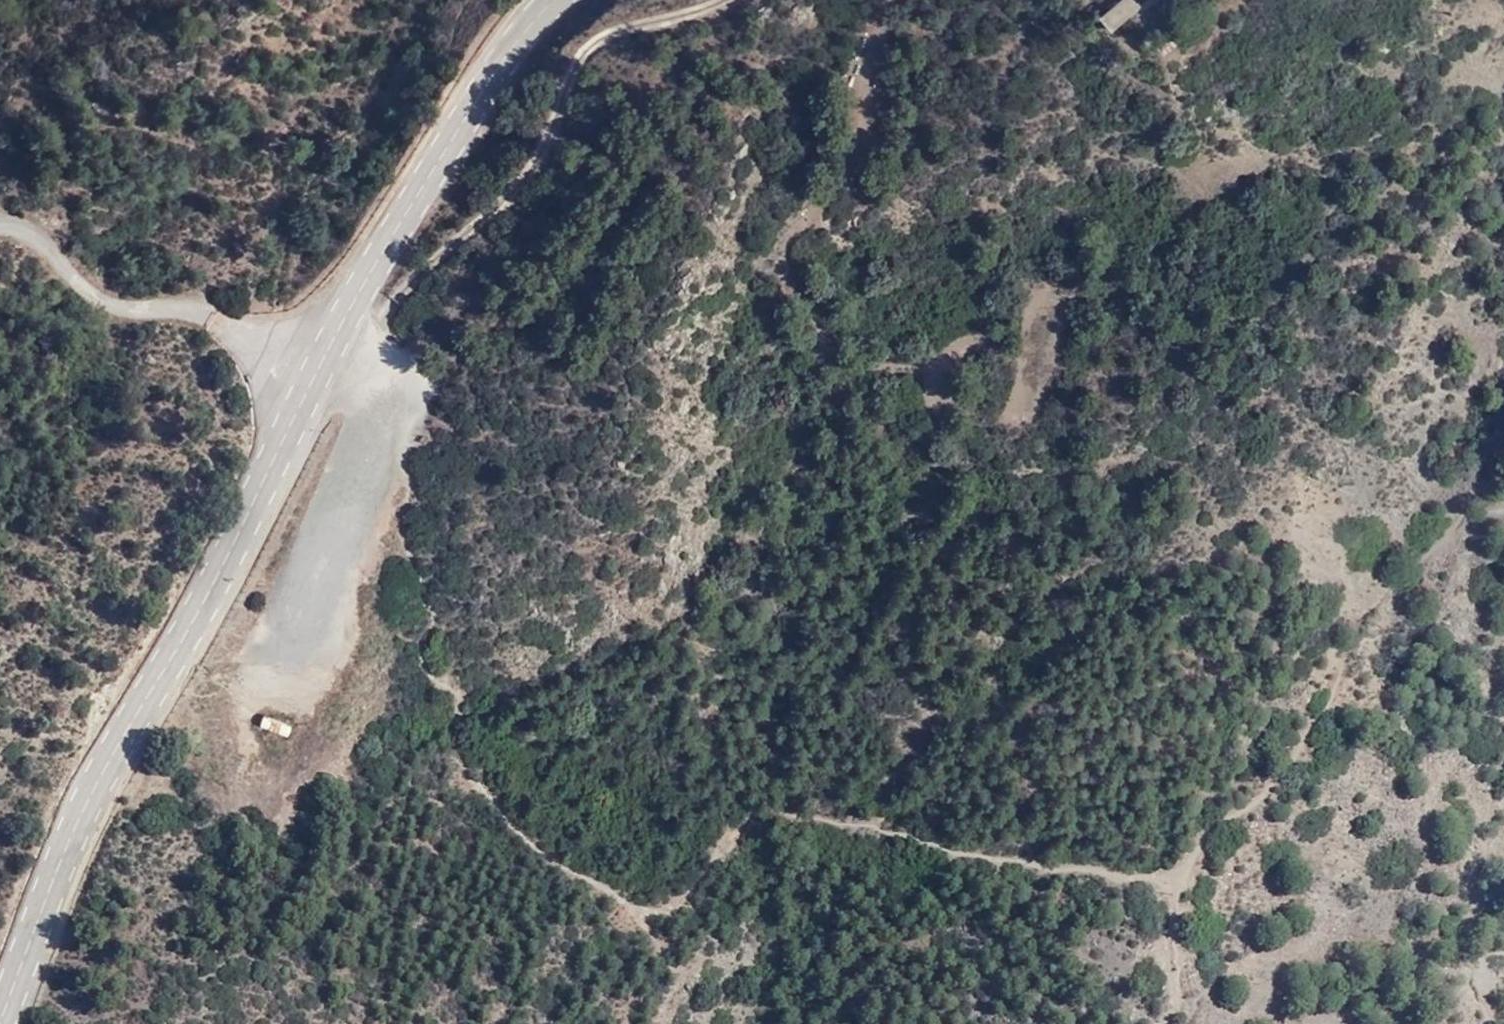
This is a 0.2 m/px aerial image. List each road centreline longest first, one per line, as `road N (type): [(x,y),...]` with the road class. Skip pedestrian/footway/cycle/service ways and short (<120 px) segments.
road 1 (tertiary): [(0,1023),(98,779),(198,612),(341,332),(498,68),(551,0)]
road 2 (track): [(341,332),(396,300),(522,187),(550,144),(587,52),(618,32),(730,0)]
road 3 (track): [(0,225),(27,233),(108,306),(211,319),(319,375)]

